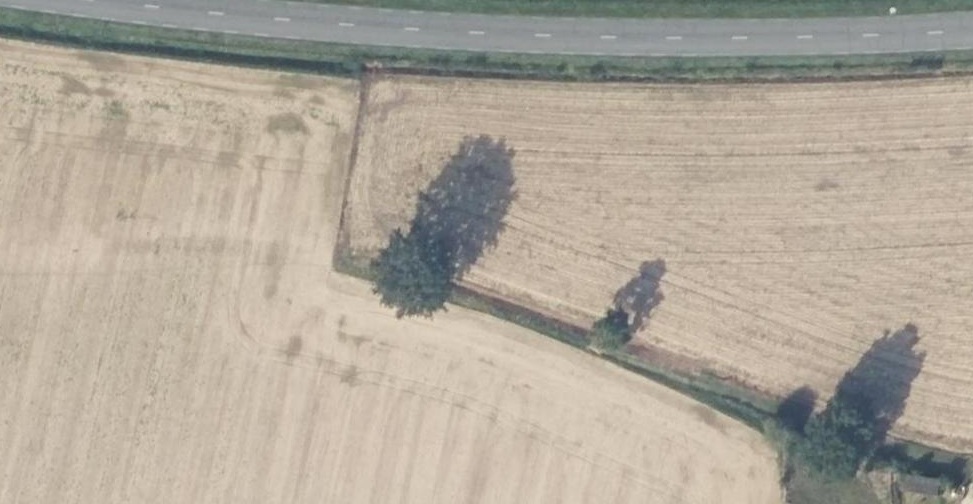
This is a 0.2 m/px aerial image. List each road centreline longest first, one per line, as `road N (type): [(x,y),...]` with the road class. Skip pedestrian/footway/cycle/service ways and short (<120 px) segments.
road 1 (primary): [(972,30),(843,36),(500,32),(115,0)]
road 2 (track): [(332,272),(954,478)]

